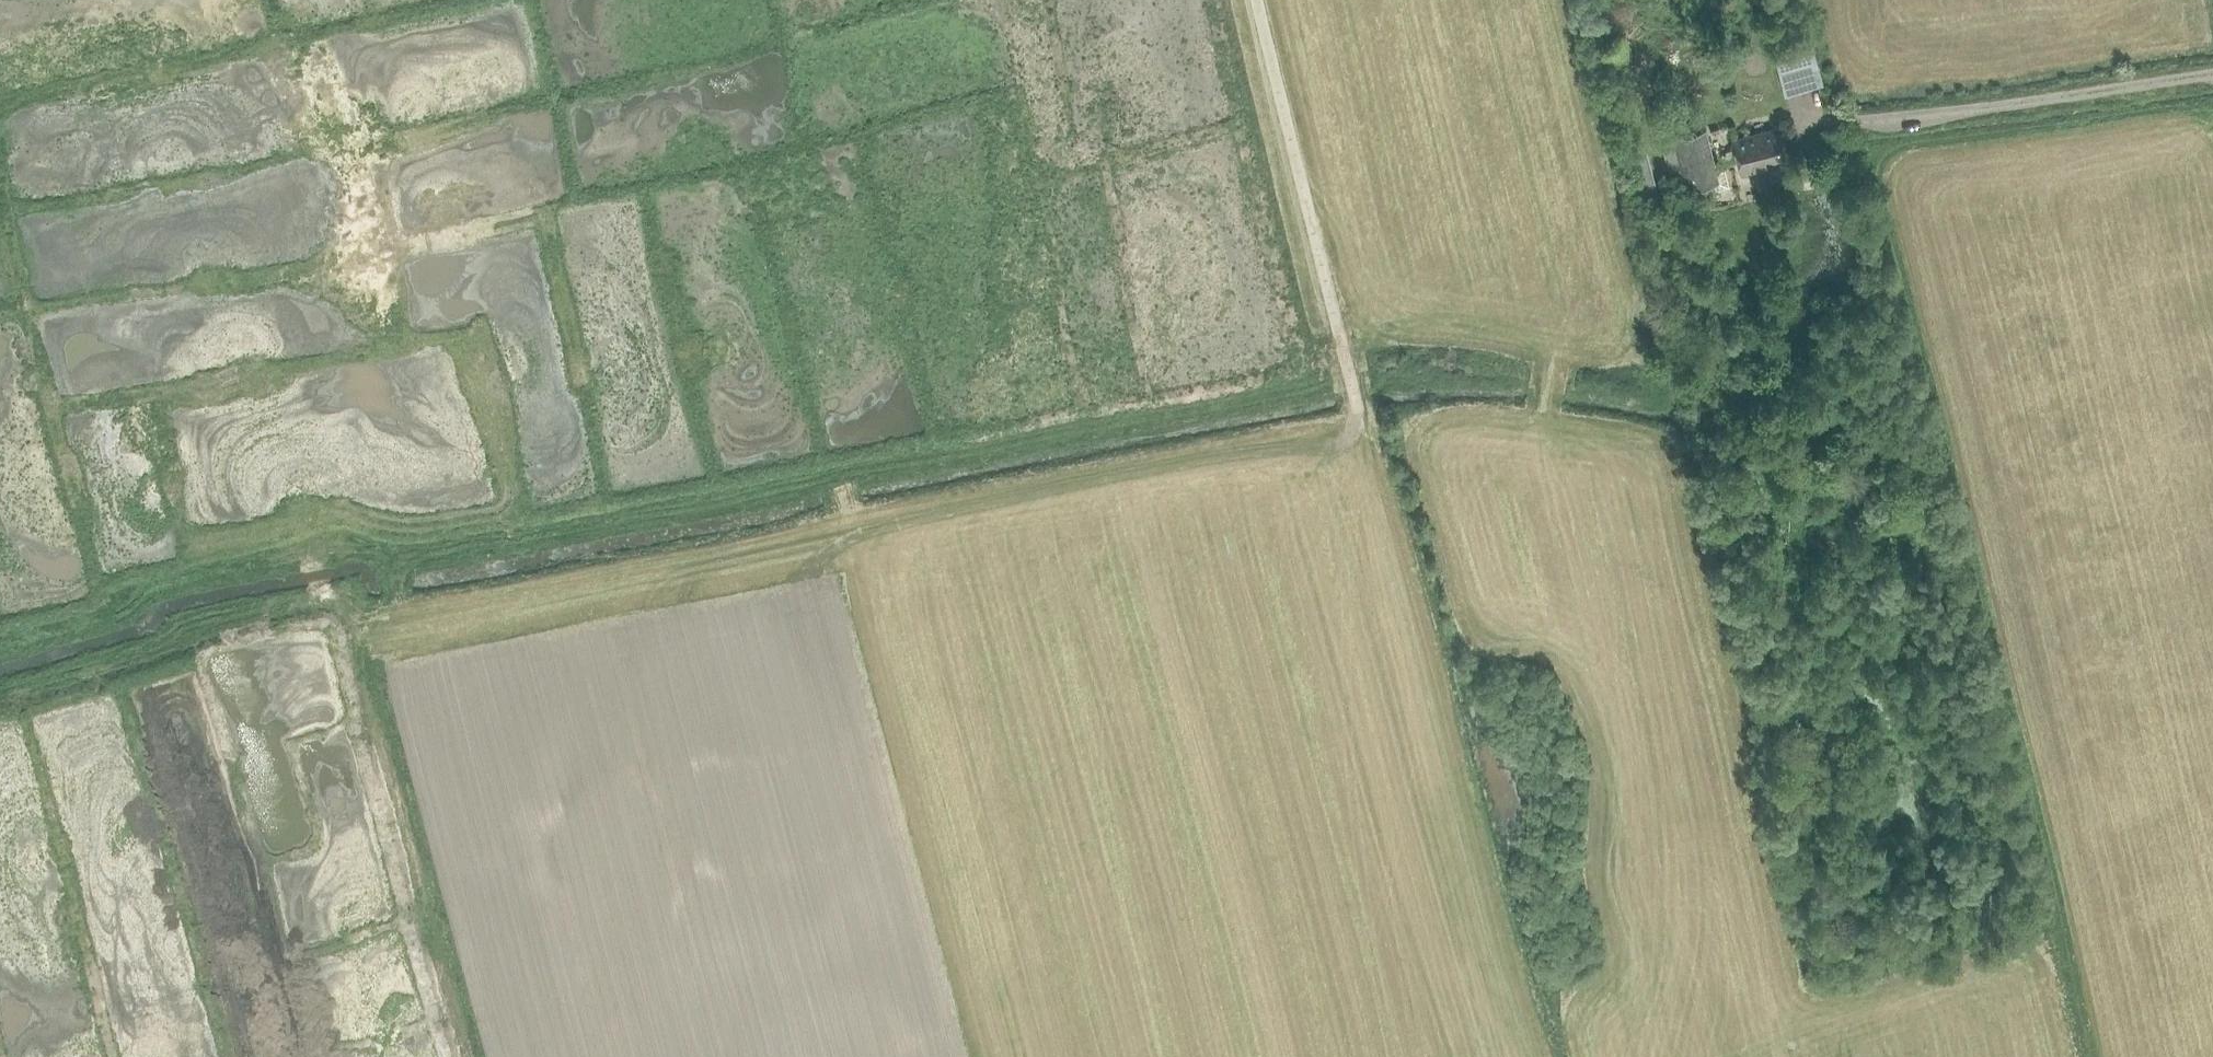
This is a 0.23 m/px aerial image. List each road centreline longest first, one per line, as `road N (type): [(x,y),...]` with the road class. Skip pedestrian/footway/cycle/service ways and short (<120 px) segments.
road 1 (track): [(2212,72),(1826,122)]

